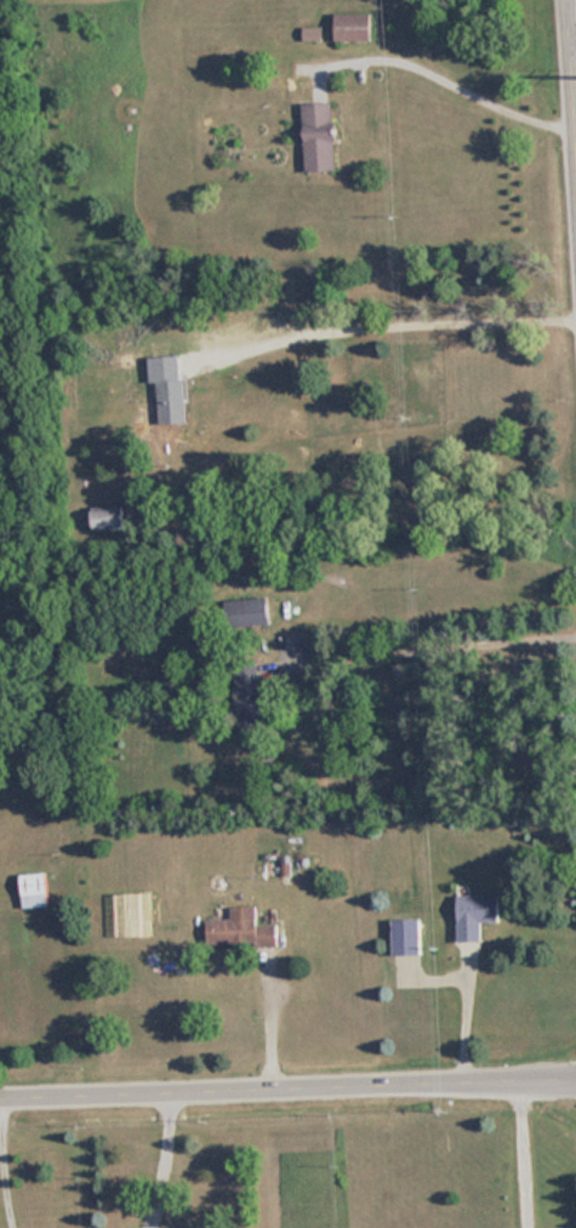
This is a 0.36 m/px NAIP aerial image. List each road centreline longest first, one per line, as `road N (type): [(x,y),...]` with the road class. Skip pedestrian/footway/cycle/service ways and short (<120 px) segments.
road 1 (residential): [(575,1070),(0,1093)]

